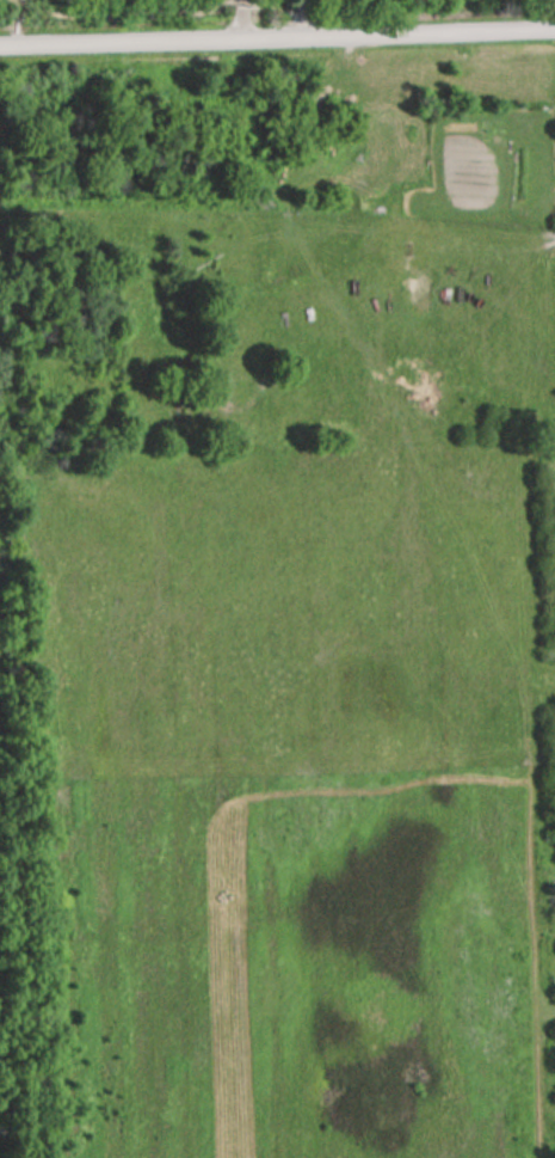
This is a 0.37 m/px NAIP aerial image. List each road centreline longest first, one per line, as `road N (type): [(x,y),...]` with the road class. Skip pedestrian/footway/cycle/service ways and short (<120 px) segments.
road 1 (residential): [(0,52),(554,33)]

